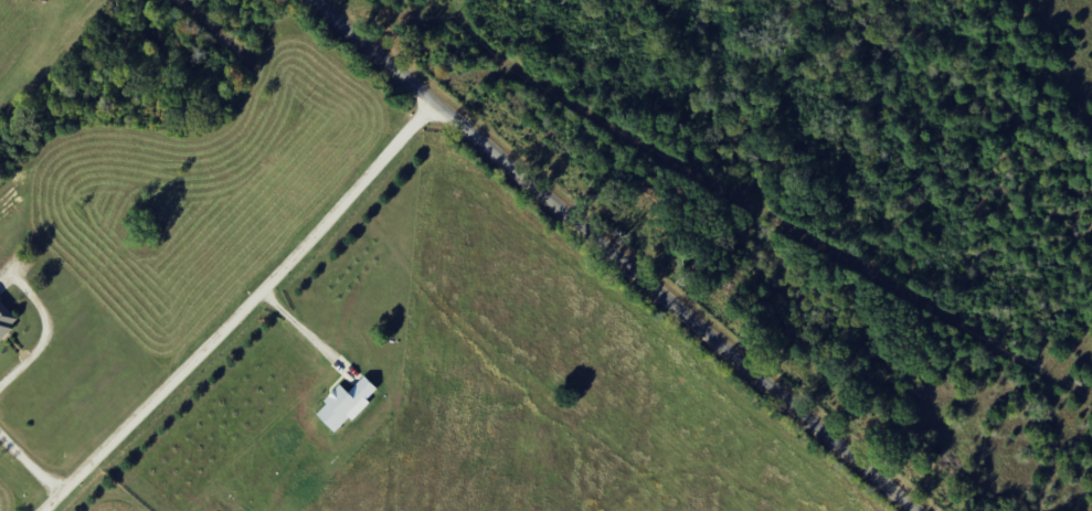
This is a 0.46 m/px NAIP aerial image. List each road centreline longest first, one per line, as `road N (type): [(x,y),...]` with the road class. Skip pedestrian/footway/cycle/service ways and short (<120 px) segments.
road 1 (residential): [(927,510),(317,0)]
road 2 (residential): [(44,510),(212,347),(435,102)]

